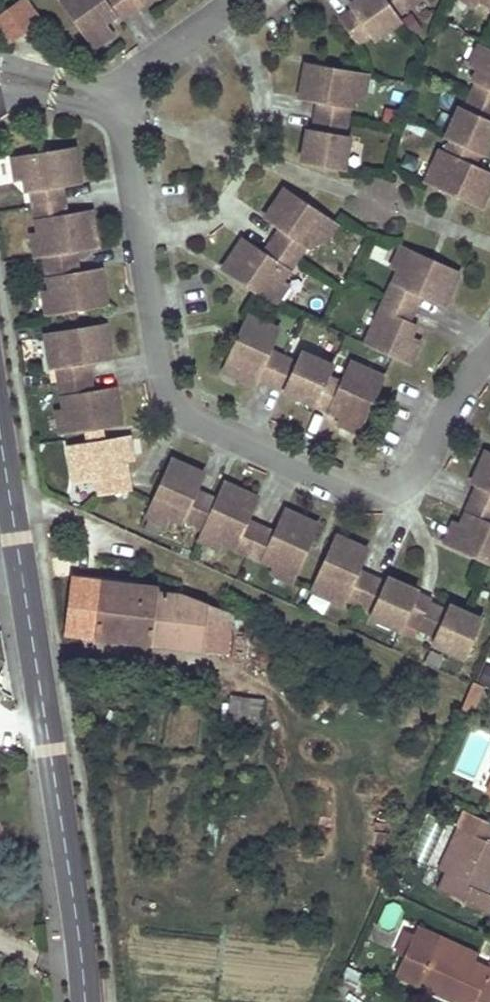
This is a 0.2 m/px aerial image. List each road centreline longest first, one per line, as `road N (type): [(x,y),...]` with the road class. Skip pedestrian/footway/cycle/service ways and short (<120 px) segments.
road 1 (residential): [(121,110),(165,381),(189,409),(358,494),(381,494),(417,476),(489,351)]
road 2 (secondary): [(85,1001),(0,434)]
road 3 (residential): [(238,0),(139,69),(121,110)]
road 4 (residential): [(0,74),(121,110)]

